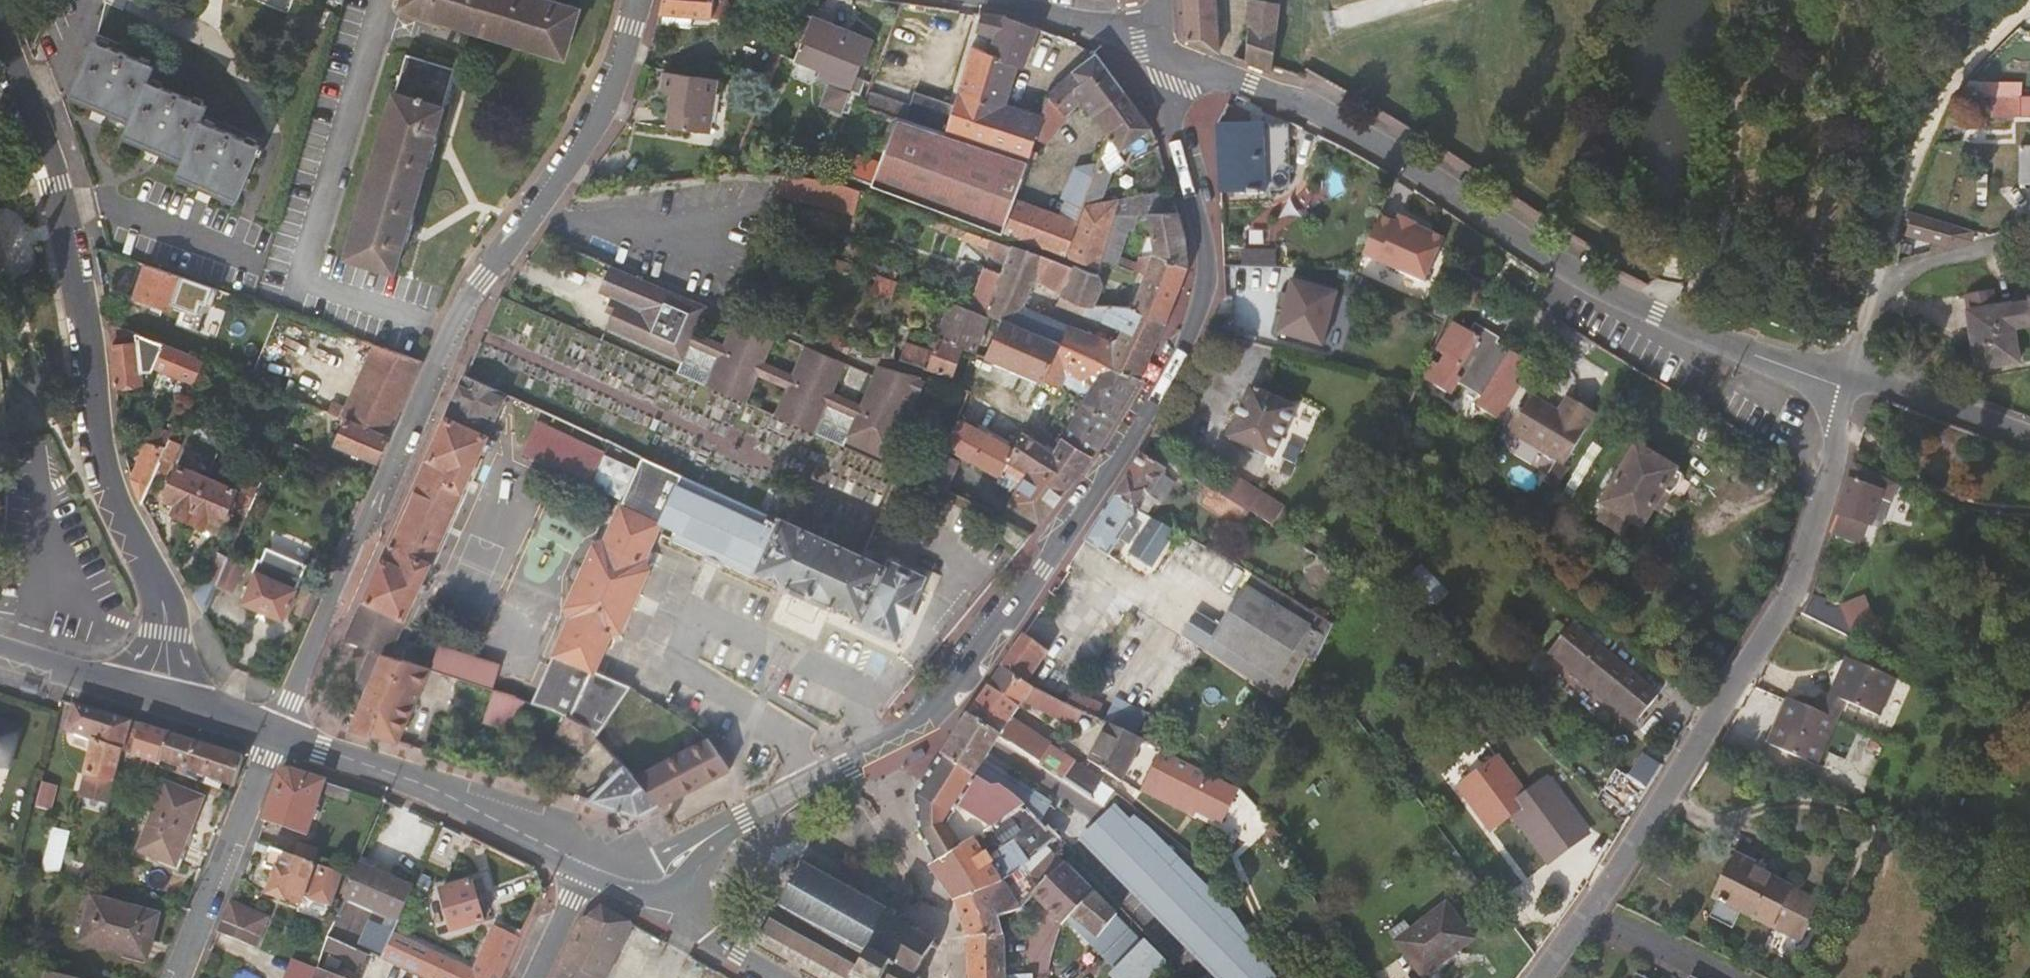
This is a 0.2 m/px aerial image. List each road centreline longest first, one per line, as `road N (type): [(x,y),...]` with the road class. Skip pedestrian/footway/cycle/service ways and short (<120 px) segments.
road 1 (tertiary): [(856,758),(946,709),(1153,404),(1199,307),(1208,267),(1172,113),(1170,53)]
road 2 (residential): [(637,0),(614,95),(463,309),(272,735)]
road 3 (tertiary): [(1170,53),(1310,109),(1558,263),(1658,312),(1738,349),(1866,383)]
road 4 (tertiary): [(0,21),(64,198),(83,285),(99,452),(163,601),(160,655),(145,692)]
road 5 (residential): [(1541,977),(1779,623),(1866,383)]
road 6 (tertiary): [(601,870),(452,795),(272,735)]
road 7 (residential): [(1879,288),(1886,238),(1926,126),(1975,56),(2029,8)]
road 8 (tertiary): [(272,735),(176,977)]
road 9 (tertiary): [(856,758),(705,841),(659,881)]
road 10 (residential): [(1170,53),(1105,25),(997,0)]
road 11 (tertiary): [(1866,383),(2029,442)]
road 12 (residential): [(1879,288),(1904,269),(2029,236)]
road 13 (residential): [(774,977),(705,935),(659,881)]
road 14 (tertiary): [(145,692),(0,649)]
road 15 (tertiary): [(272,735),(145,692)]
road 16 (tertiary): [(536,977),(564,914),(601,870)]

